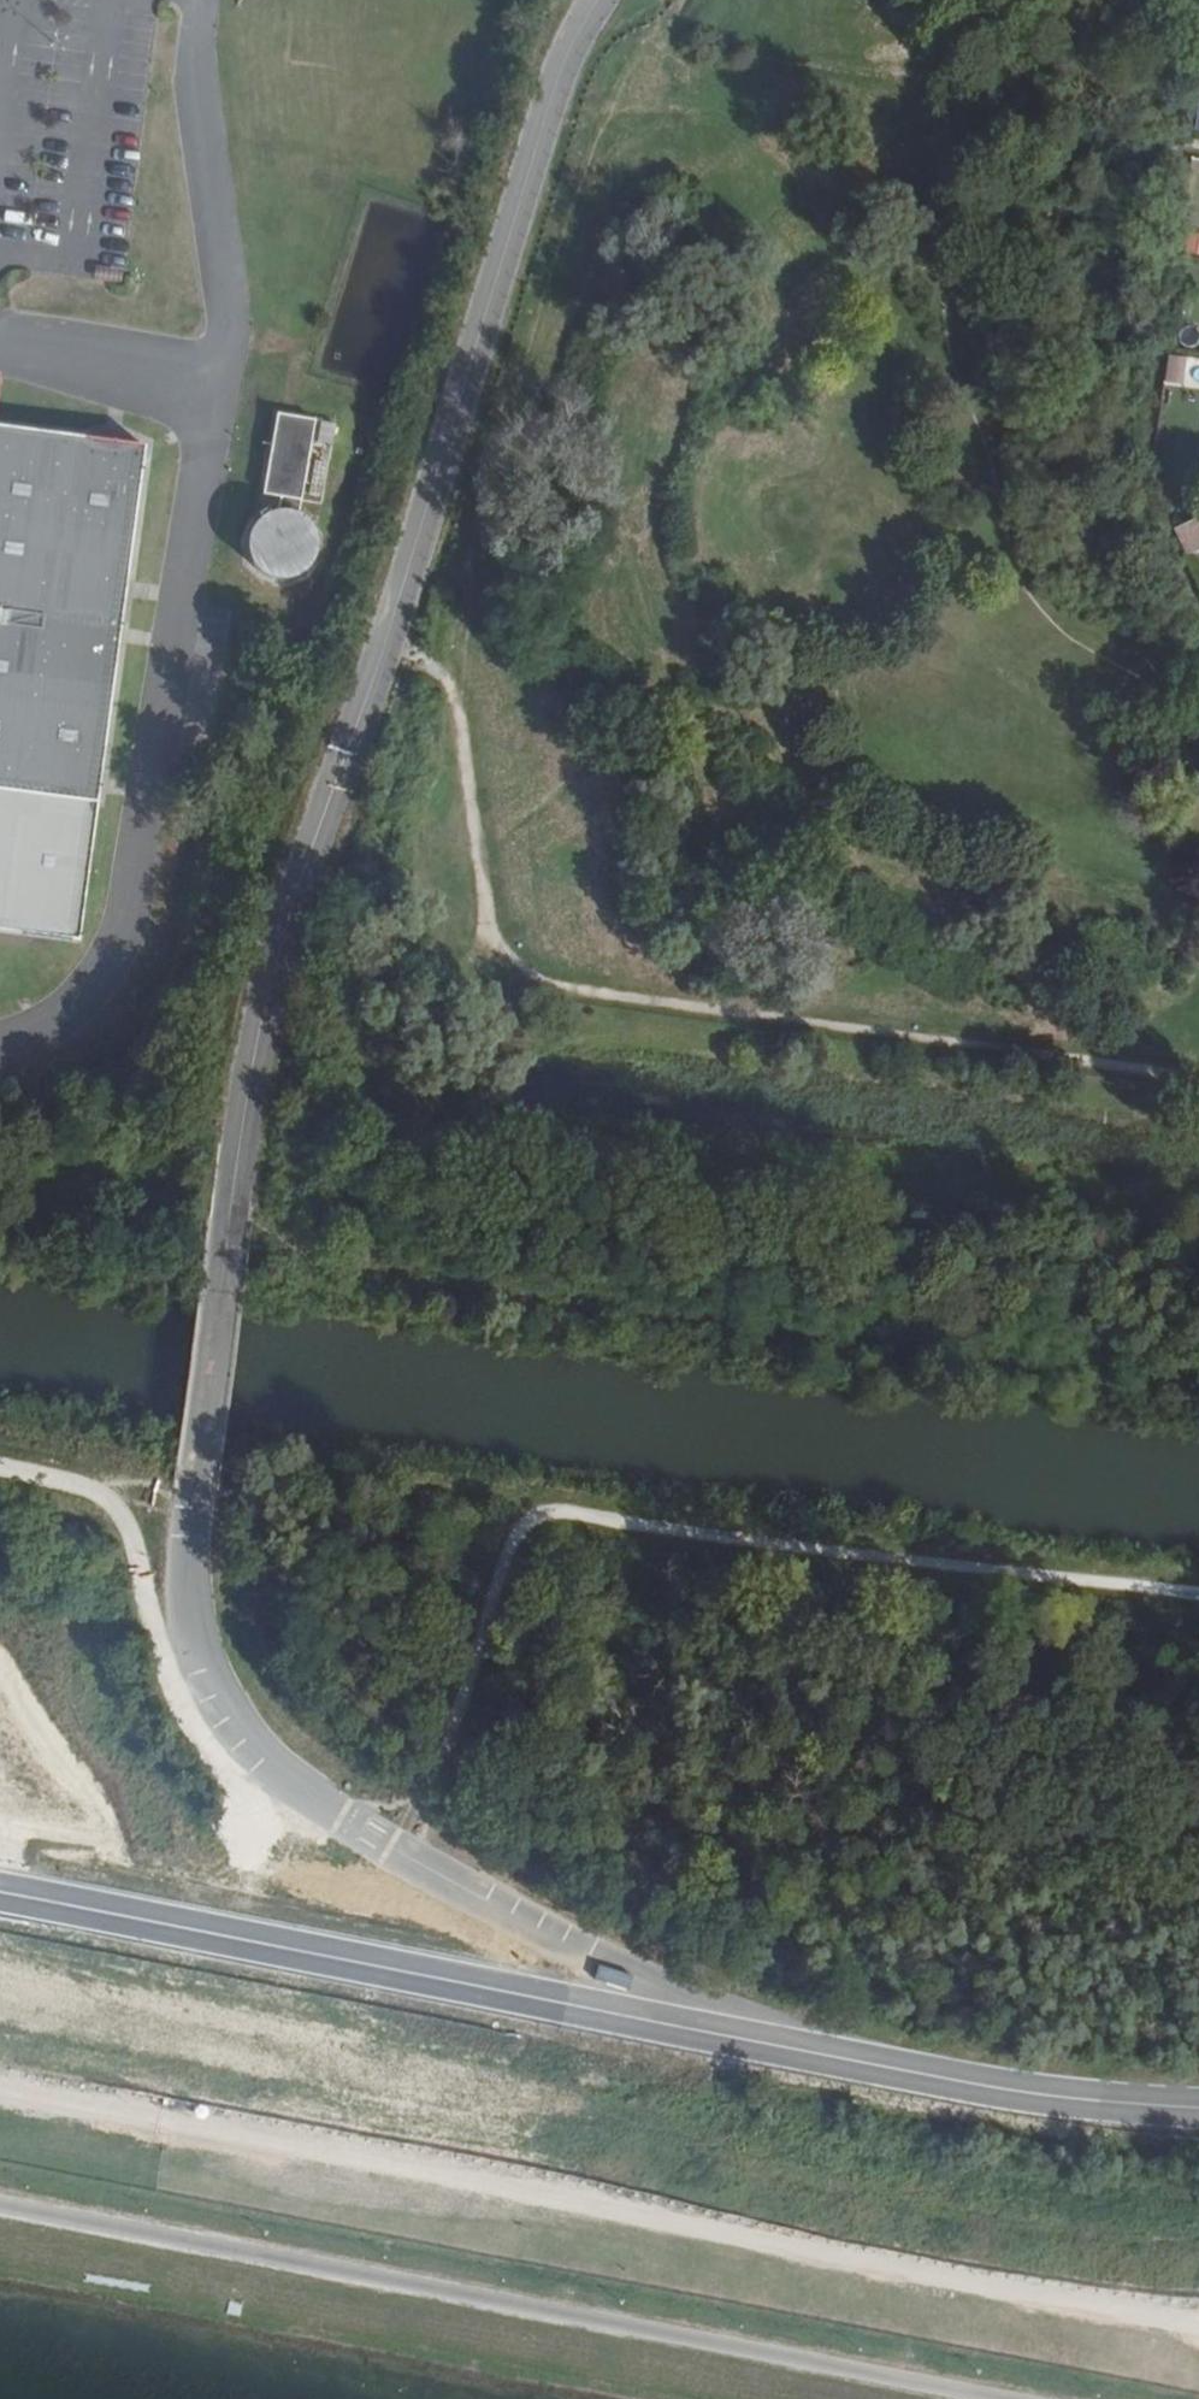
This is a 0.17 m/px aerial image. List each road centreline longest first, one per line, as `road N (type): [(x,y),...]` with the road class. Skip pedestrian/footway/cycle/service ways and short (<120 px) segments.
road 1 (tertiary): [(0,1890),(796,2048)]
road 2 (tertiary): [(1198,2113),(941,2083),(796,2048)]

